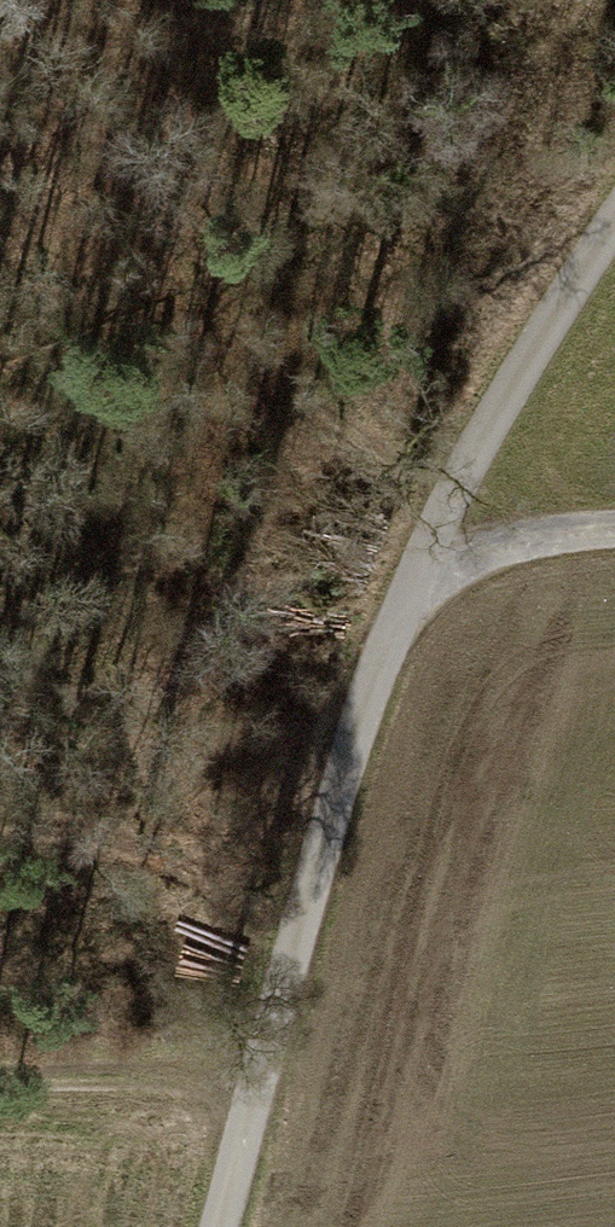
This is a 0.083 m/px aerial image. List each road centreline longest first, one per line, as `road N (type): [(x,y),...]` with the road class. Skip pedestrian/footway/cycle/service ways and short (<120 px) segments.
road 1 (track): [(2,0),(240,338),(421,560)]
road 2 (unclassified): [(421,560),(255,1065),(216,1226)]
road 3 (unclassified): [(614,241),(421,560)]
road 4 (track): [(255,1065),(0,1074)]
road 5 (unclassified): [(614,529),(421,560)]

